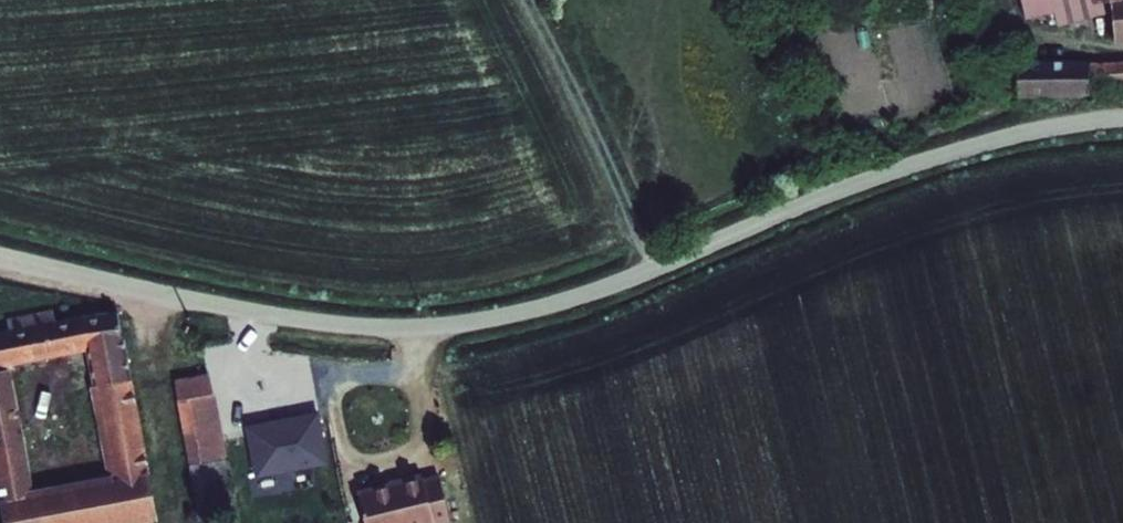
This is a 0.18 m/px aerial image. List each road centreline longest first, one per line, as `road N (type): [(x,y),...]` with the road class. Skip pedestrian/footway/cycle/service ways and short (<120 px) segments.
road 1 (residential): [(0,256),(278,317),(451,325),(599,290),(912,165),(1048,128),(1122,118)]
road 2 (track): [(653,268),(529,0)]

